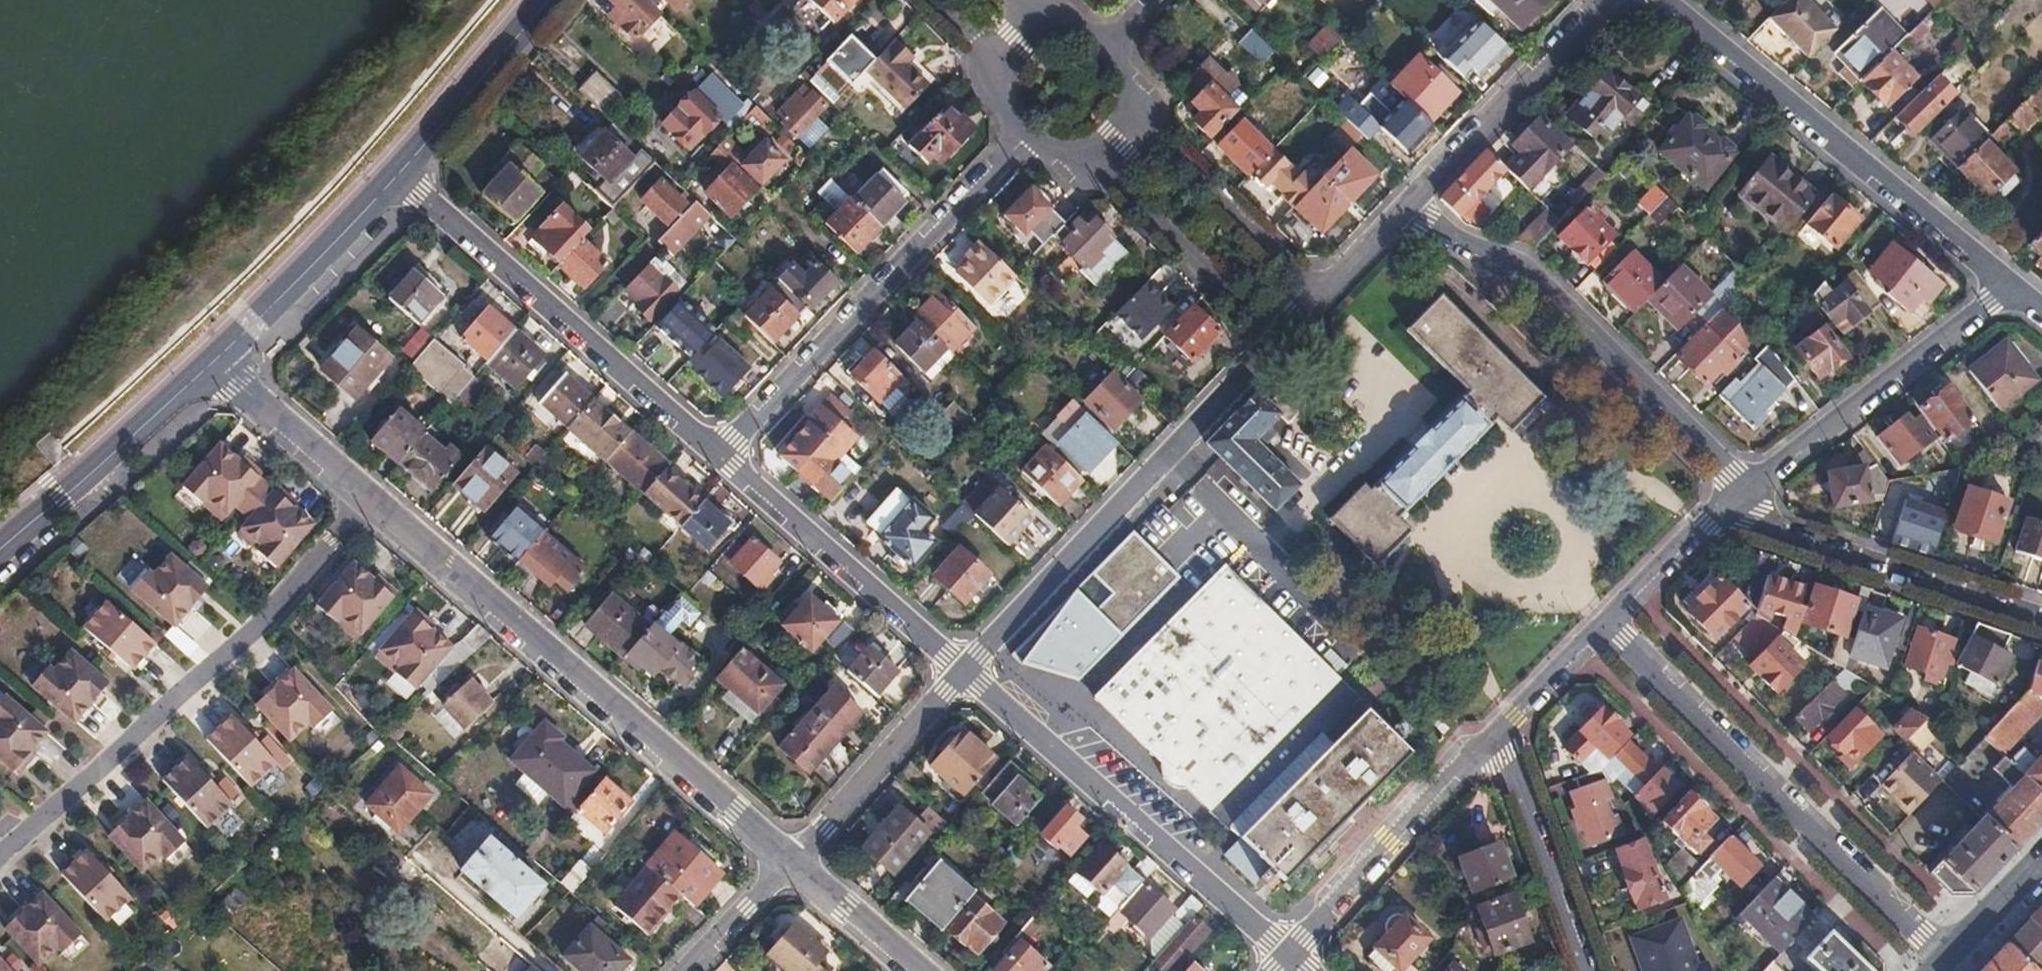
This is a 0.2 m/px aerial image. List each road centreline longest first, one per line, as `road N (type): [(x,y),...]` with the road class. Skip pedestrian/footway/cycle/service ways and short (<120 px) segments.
road 1 (residential): [(793,863),(369,499)]
road 2 (residential): [(0,860),(255,633),(369,499)]
road 3 (residential): [(1945,958),(1607,626)]
road 4 (residential): [(967,671),(1276,345)]
road 5 (residential): [(2017,284),(1672,0)]
road 6 (residential): [(1744,492),(1512,270),(1407,210)]
road 7 (residential): [(1019,144),(720,463)]
road 8 (residential): [(392,177),(720,463)]
road 9 (residential): [(967,671),(1291,955)]
road 10 (residential): [(1744,492),(2017,284)]
road 11 (residential): [(1728,508),(2041,615)]
road 12 (residential): [(720,463),(967,671)]
road 13 (residential): [(1291,955),(1496,737)]
road 14 (residential): [(1407,210),(1608,0)]
road 15 (residential): [(0,551),(216,361)]
road 16 (residential): [(1090,159),(1276,345)]
road 17 (residential): [(793,863),(967,671)]
road 18 (residential): [(1320,297),(1133,119)]
road 19 (residential): [(216,361),(392,177)]
road 20 (residential): [(1585,970),(1496,737)]
road 21 (residential): [(392,177),(546,0)]
road 22 (residential): [(369,499),(216,361)]
road 23 (residential): [(1607,626),(1728,508)]
road 24 (residential): [(920,970),(793,863)]
road 25 (residential): [(1496,737),(1607,626)]
road 26 (residential): [(793,863),(688,970)]
road 27 (primary): [(2041,861),(1945,958)]
road 28 (residential): [(1320,297),(1407,210)]

